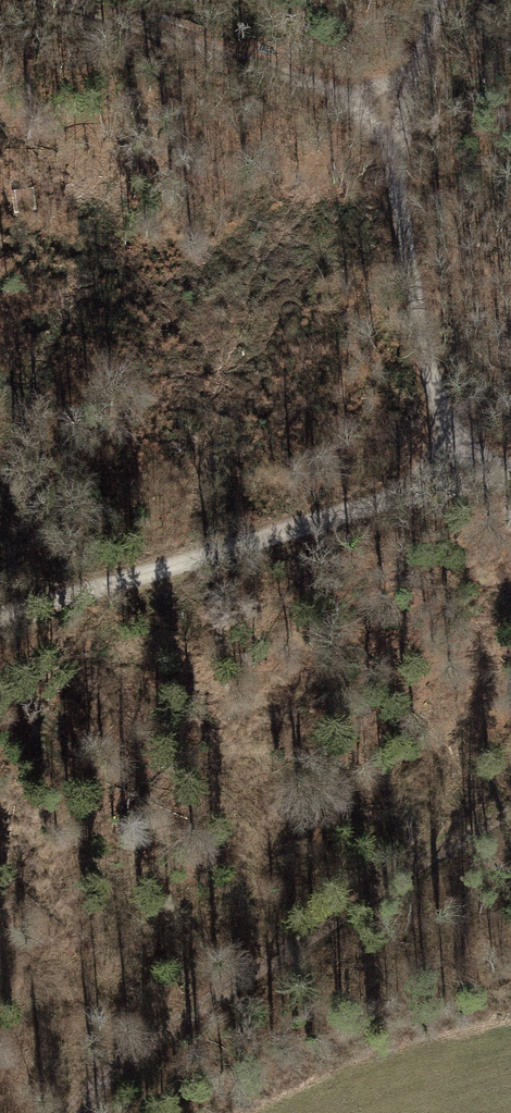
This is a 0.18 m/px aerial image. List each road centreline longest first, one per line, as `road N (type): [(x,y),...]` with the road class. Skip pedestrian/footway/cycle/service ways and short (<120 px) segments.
road 1 (unclassified): [(510,478),(454,479),(0,617)]
road 2 (track): [(510,809),(385,860),(203,985),(84,1112)]
road 3 (track): [(454,479),(399,226),(391,128),(435,0)]
road 4 (track): [(69,0),(346,87),(391,128)]

